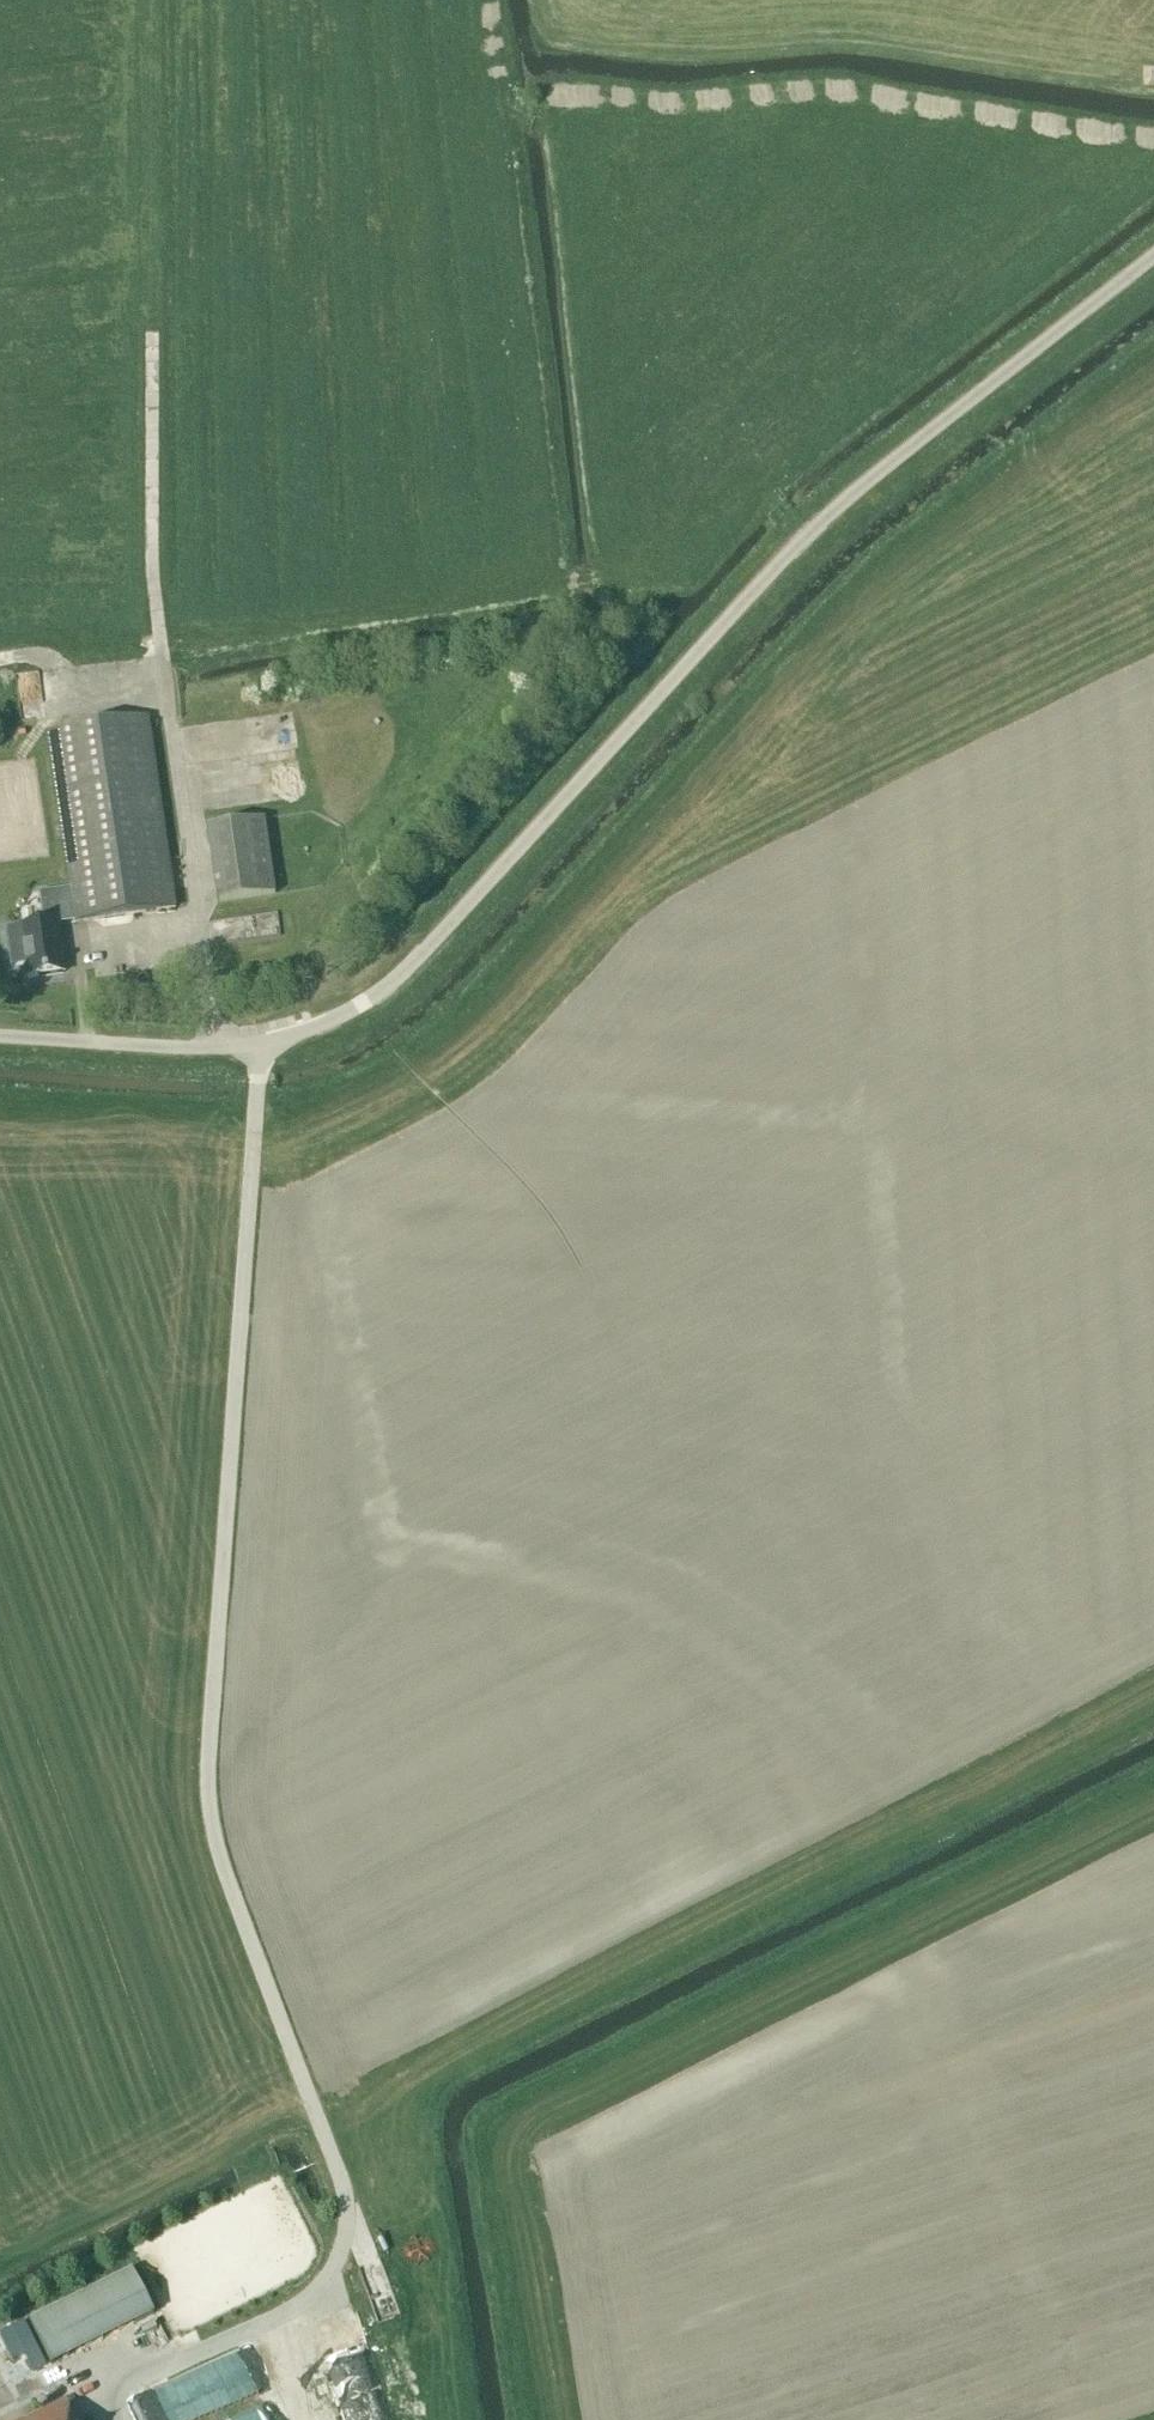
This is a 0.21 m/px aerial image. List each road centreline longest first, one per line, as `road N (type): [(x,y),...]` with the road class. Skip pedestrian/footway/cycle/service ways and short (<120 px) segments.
road 1 (unclassified): [(0,1037),(218,1047),(299,1033),(362,1007),(426,951),(823,520),(1153,257)]

